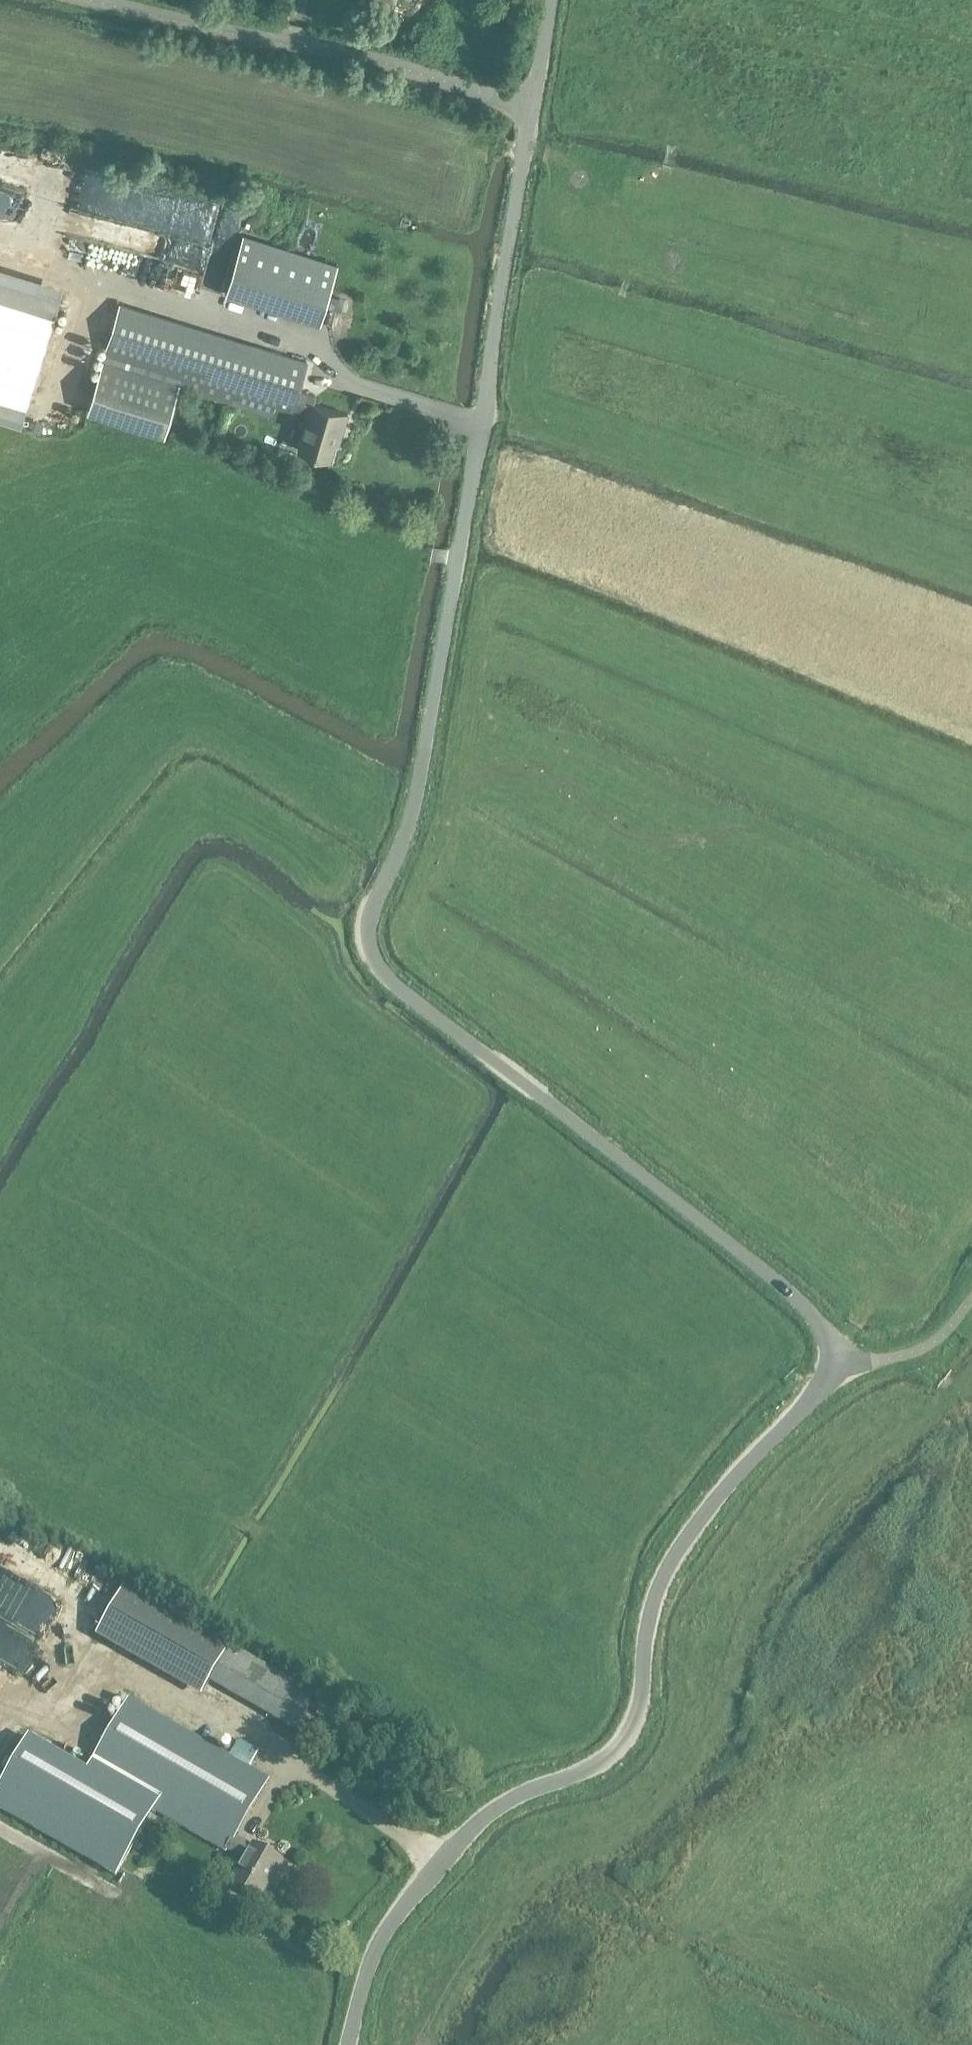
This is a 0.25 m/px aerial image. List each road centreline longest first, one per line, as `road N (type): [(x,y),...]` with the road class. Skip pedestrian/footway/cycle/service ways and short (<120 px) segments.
road 1 (unclassified): [(348,2044),(384,1934),(455,1847),(504,1803),(580,1773),(623,1742),(669,1567),(731,1483),(839,1364),(802,1300),(371,963),(364,938),(372,901),(413,826),(549,0)]
road 2 (track): [(139,902),(186,837),(220,828),(372,901)]
road 3 (track): [(43,1852),(121,1894),(225,2044)]
road 4 (track): [(130,1679),(87,1701),(17,1715),(0,1708)]

